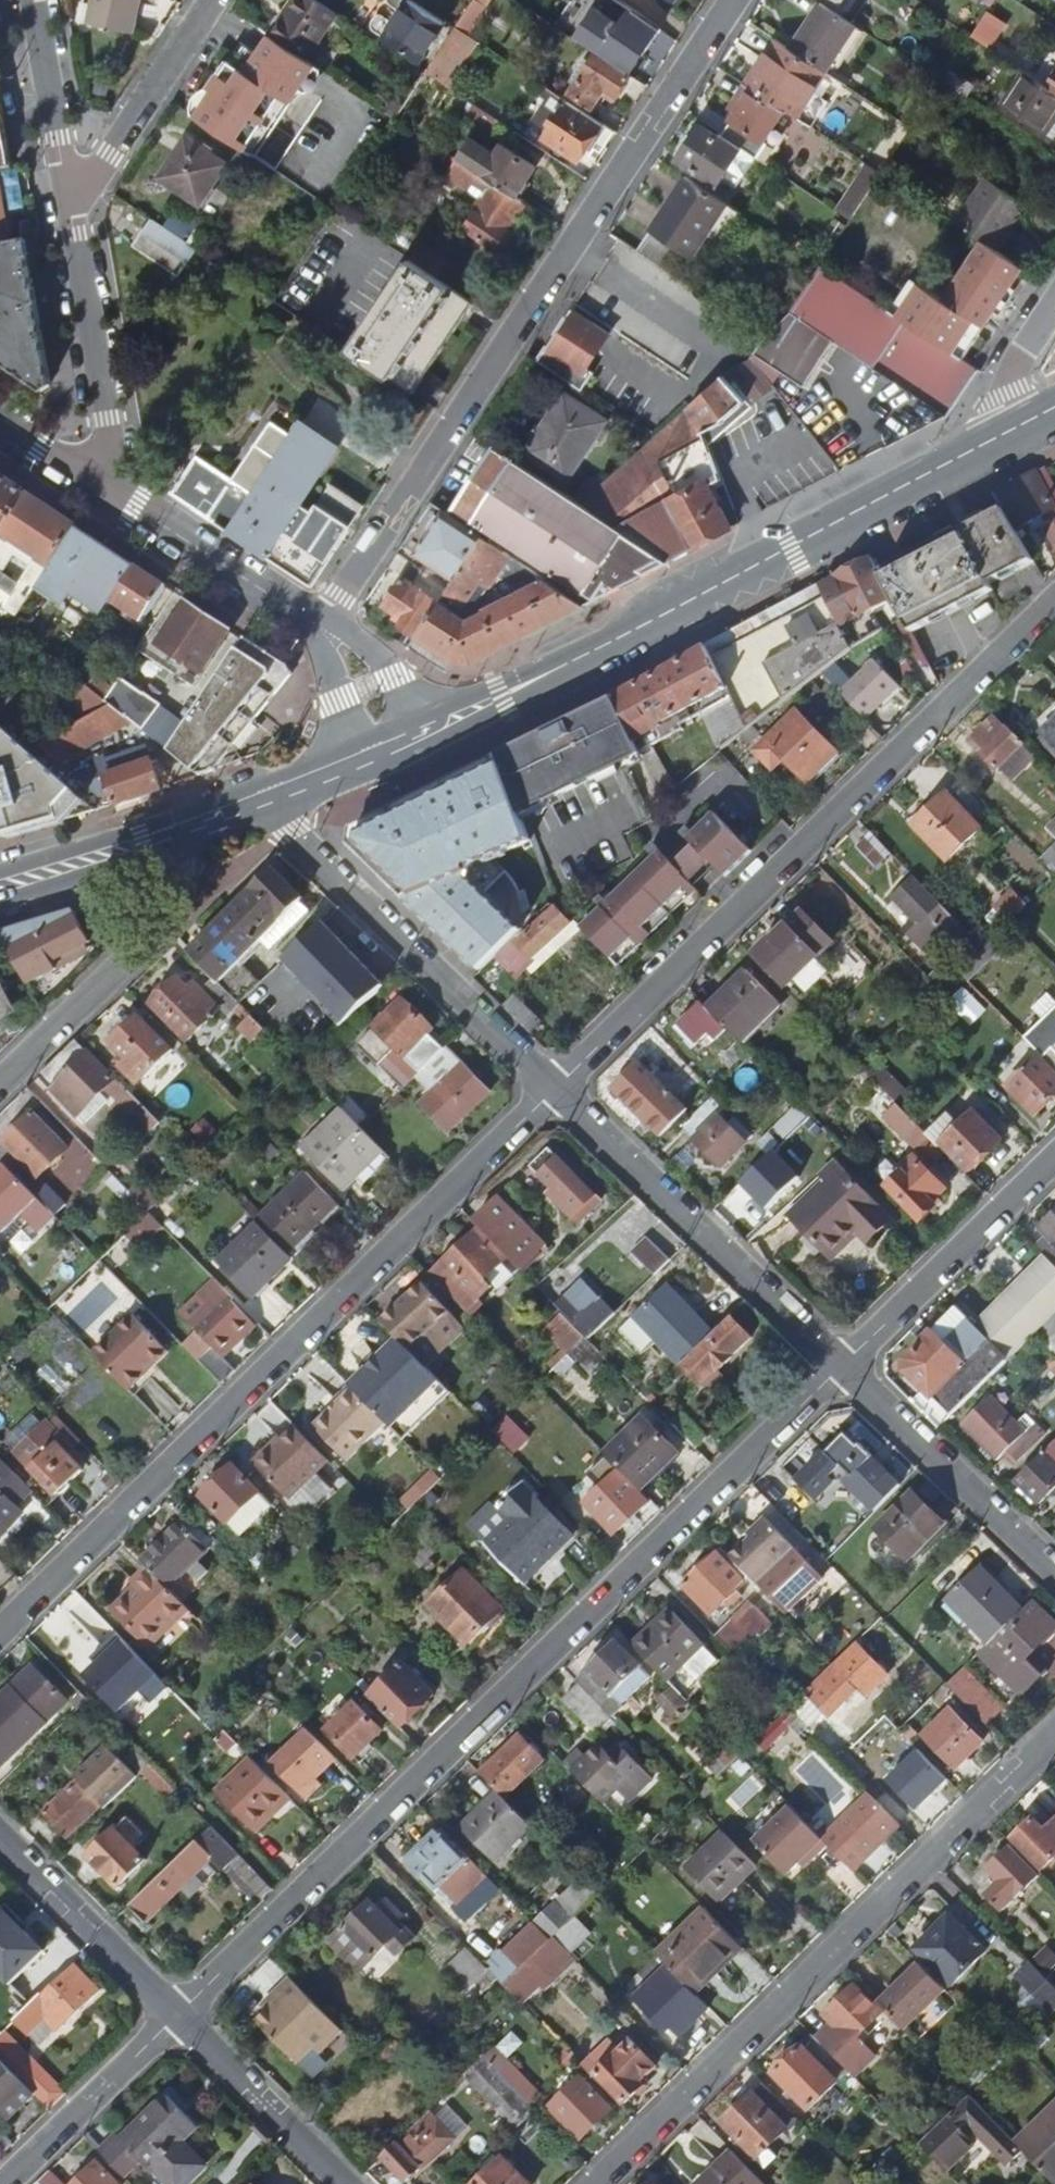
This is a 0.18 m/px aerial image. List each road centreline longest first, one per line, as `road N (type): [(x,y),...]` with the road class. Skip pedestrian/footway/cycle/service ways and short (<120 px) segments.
road 1 (unclassified): [(843,1366),(178,2016)]
road 2 (unclassified): [(0,1634),(556,1090)]
road 3 (unclassified): [(734,0),(319,626)]
road 4 (unclassified): [(556,1090),(1054,600)]
road 5 (residential): [(600,2183),(1054,1739)]
road 6 (secondary): [(983,444),(578,660)]
road 7 (unclassified): [(556,1090),(843,1366)]
road 8 (unclassified): [(277,810),(556,1090)]
road 9 (secondary): [(277,810),(505,707),(578,660)]
road 10 (unclassified): [(0,1086),(173,921),(179,847)]
road 11 (unclassified): [(1054,1159),(843,1366)]
road 12 (residential): [(67,205),(118,495)]
road 13 (unclassified): [(843,1366),(1054,1571)]
road 14 (residential): [(178,2016),(0,1836)]
road 15 (unclassified): [(67,205),(111,156),(213,0)]
road 16 (residential): [(319,626),(118,495)]
road 17 (unclassified): [(178,2016),(7,2183)]
road 18 (residential): [(346,2183),(178,2016)]
road 19 (residential): [(31,0),(67,205)]
road 20 (secondary): [(0,902),(179,847)]
road 21 (secondary): [(177,817),(0,872)]
road 22 (secondary): [(271,798),(409,740),(427,716)]
road 23 (secondary): [(578,660),(427,716)]
road 24 (unclassified): [(1054,305),(1009,374),(983,444)]
road 25 (residential): [(427,716),(397,677),(319,626)]
road 26 (residential): [(118,495),(0,418)]
road 27 (residential): [(319,626),(354,746)]

